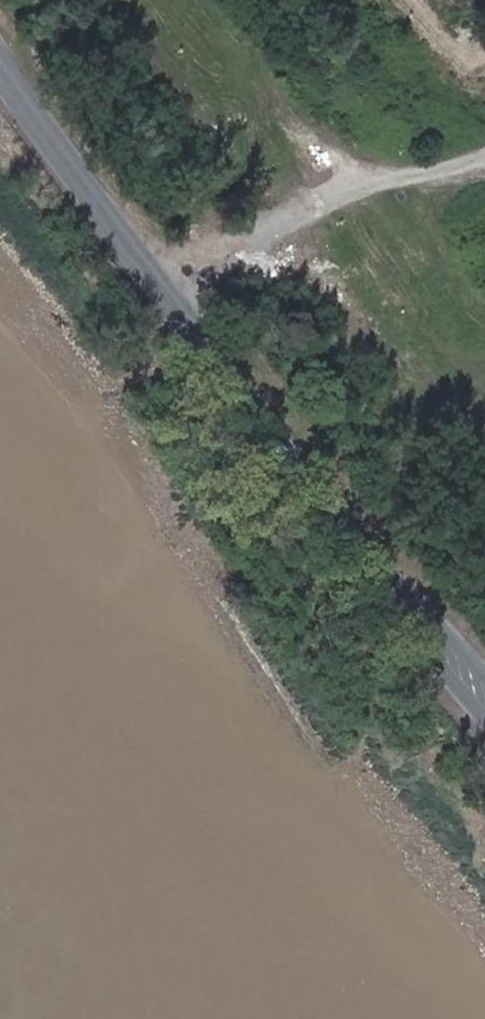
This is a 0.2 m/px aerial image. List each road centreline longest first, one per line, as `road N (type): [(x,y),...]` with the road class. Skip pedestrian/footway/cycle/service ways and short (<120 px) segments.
road 1 (tertiary): [(0,67),(309,496)]
road 2 (tertiary): [(309,496),(346,553),(484,722)]
road 3 (tertiary): [(484,676),(309,496)]

